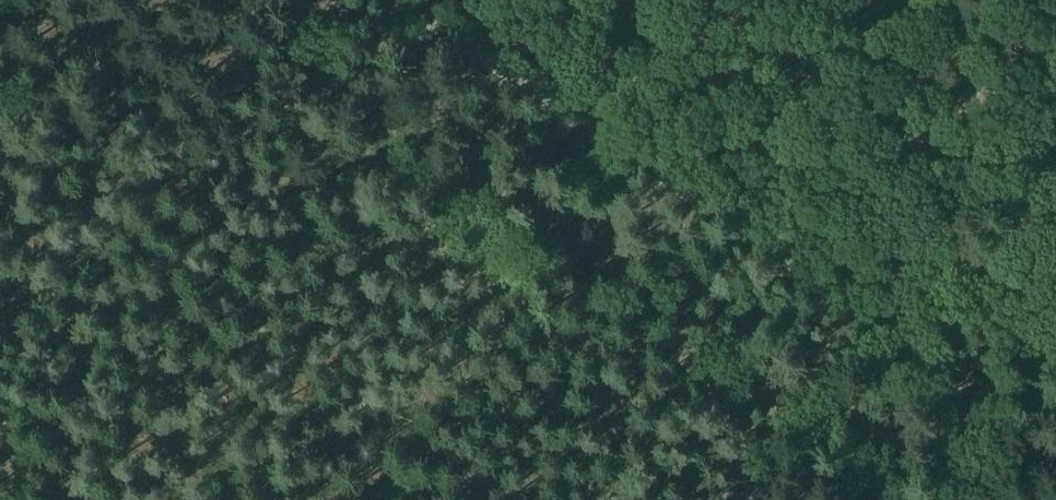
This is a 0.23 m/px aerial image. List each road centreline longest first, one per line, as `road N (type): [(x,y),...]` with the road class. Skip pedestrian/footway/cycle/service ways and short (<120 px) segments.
road 1 (track): [(1055,224),(905,318),(748,499)]

